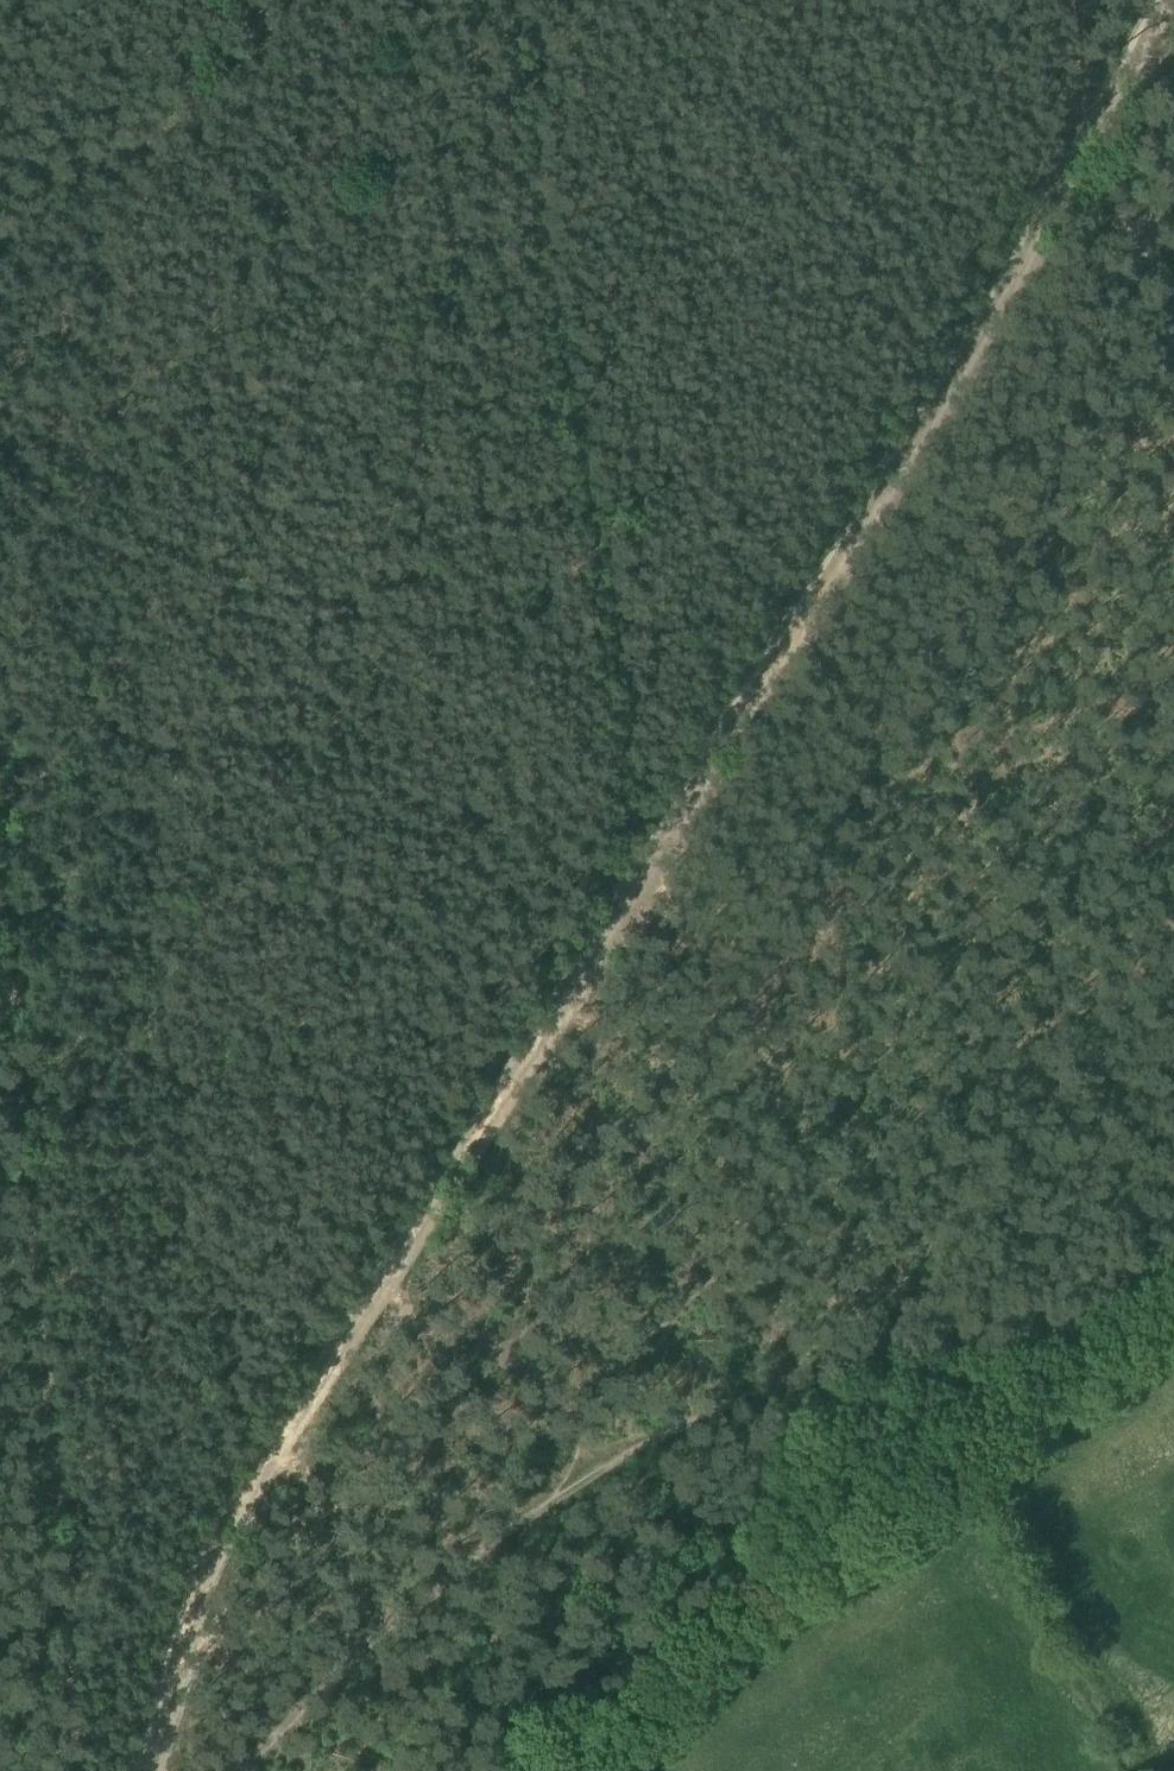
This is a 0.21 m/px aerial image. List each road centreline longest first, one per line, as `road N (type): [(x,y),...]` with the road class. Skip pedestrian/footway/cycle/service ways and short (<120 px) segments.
road 1 (track): [(216,1765),(512,1523),(617,1462),(866,1354),(958,1330),(1008,1327),(1044,1337),(1099,1318),(1173,1268)]
road 2 (track): [(1173,309),(1096,204),(1095,170),(1170,0)]

